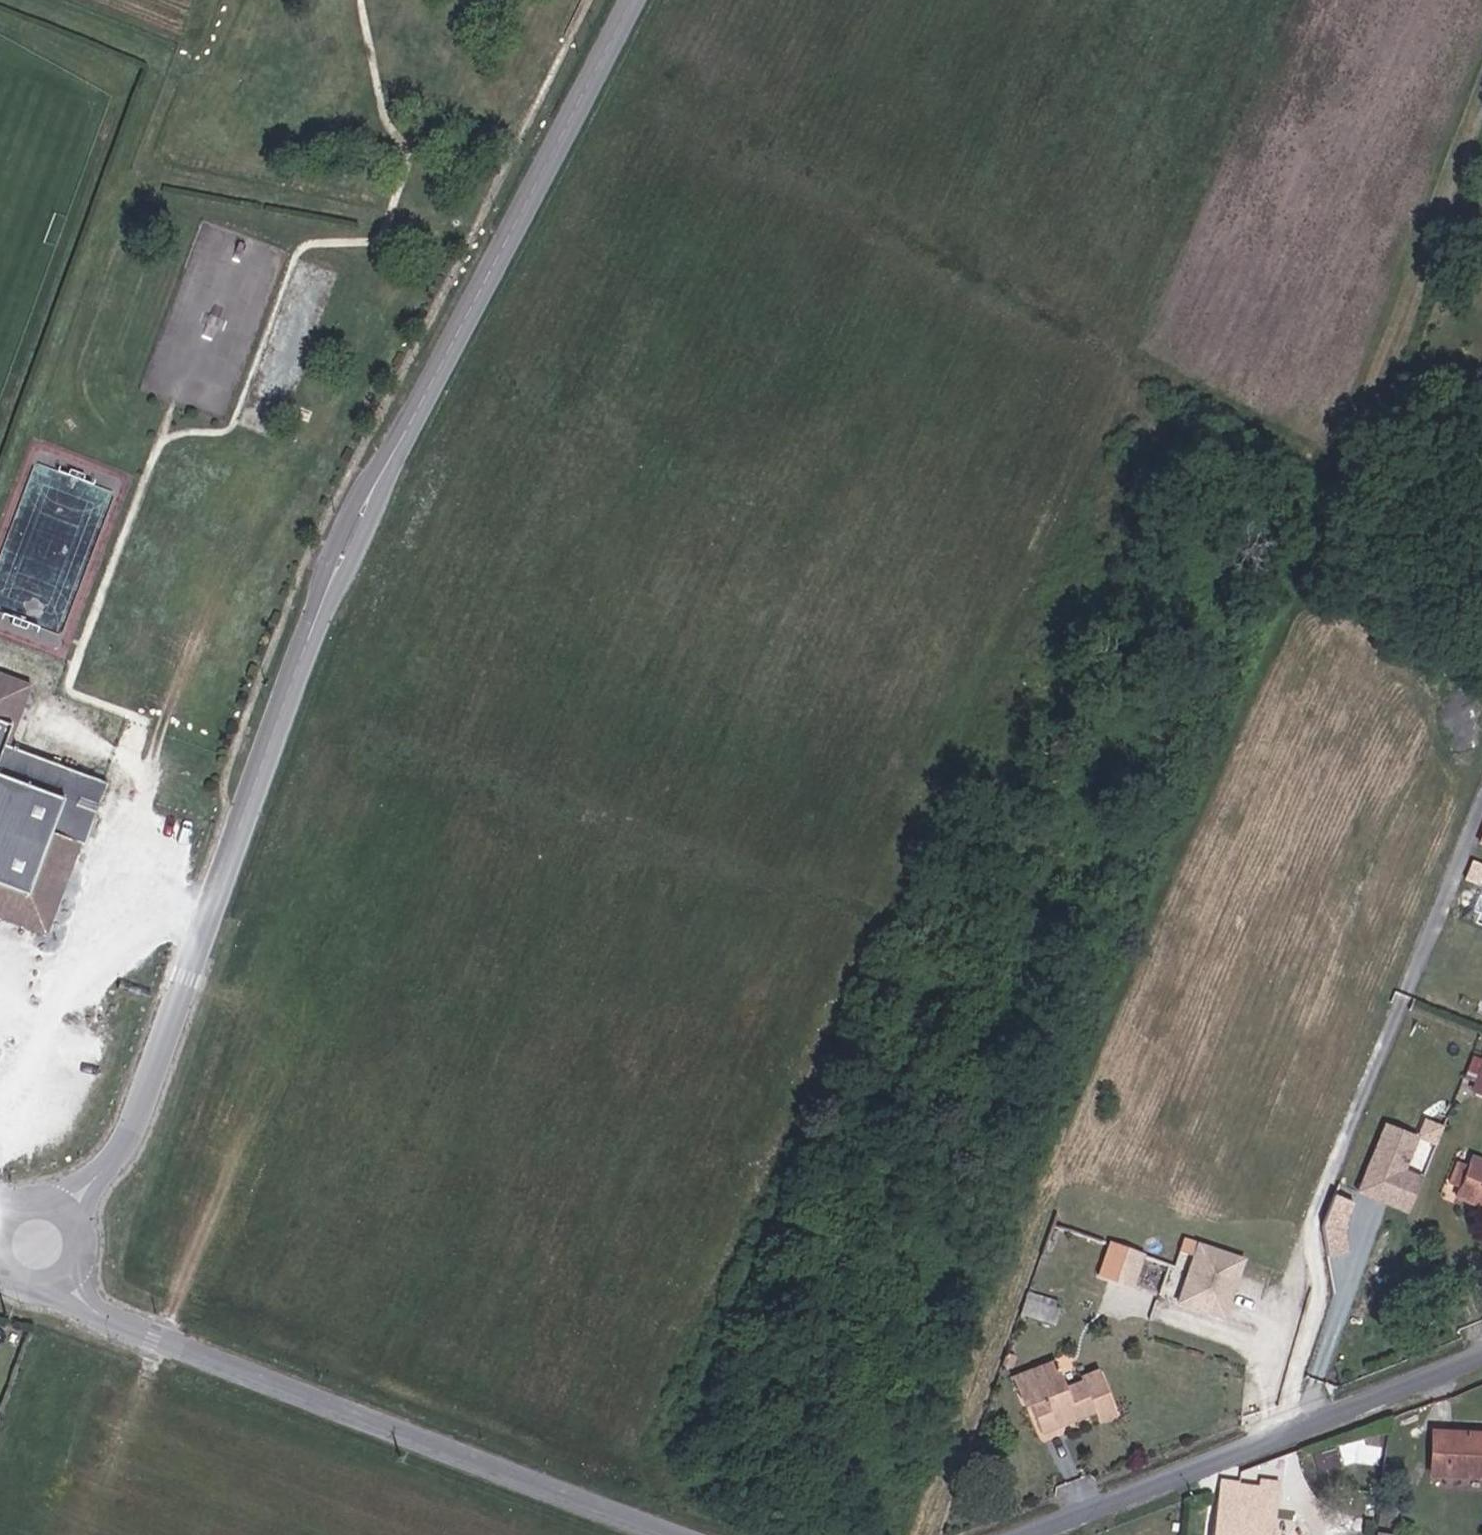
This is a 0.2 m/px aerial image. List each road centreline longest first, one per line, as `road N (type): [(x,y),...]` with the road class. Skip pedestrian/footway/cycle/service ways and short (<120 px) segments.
road 1 (tertiary): [(61,1205),(105,1167),(134,1122),(354,534),(629,0)]
road 2 (unclassified): [(63,1285),(105,1318),(683,1534)]
road 3 (unclassified): [(1027,1534),(1481,1353)]

